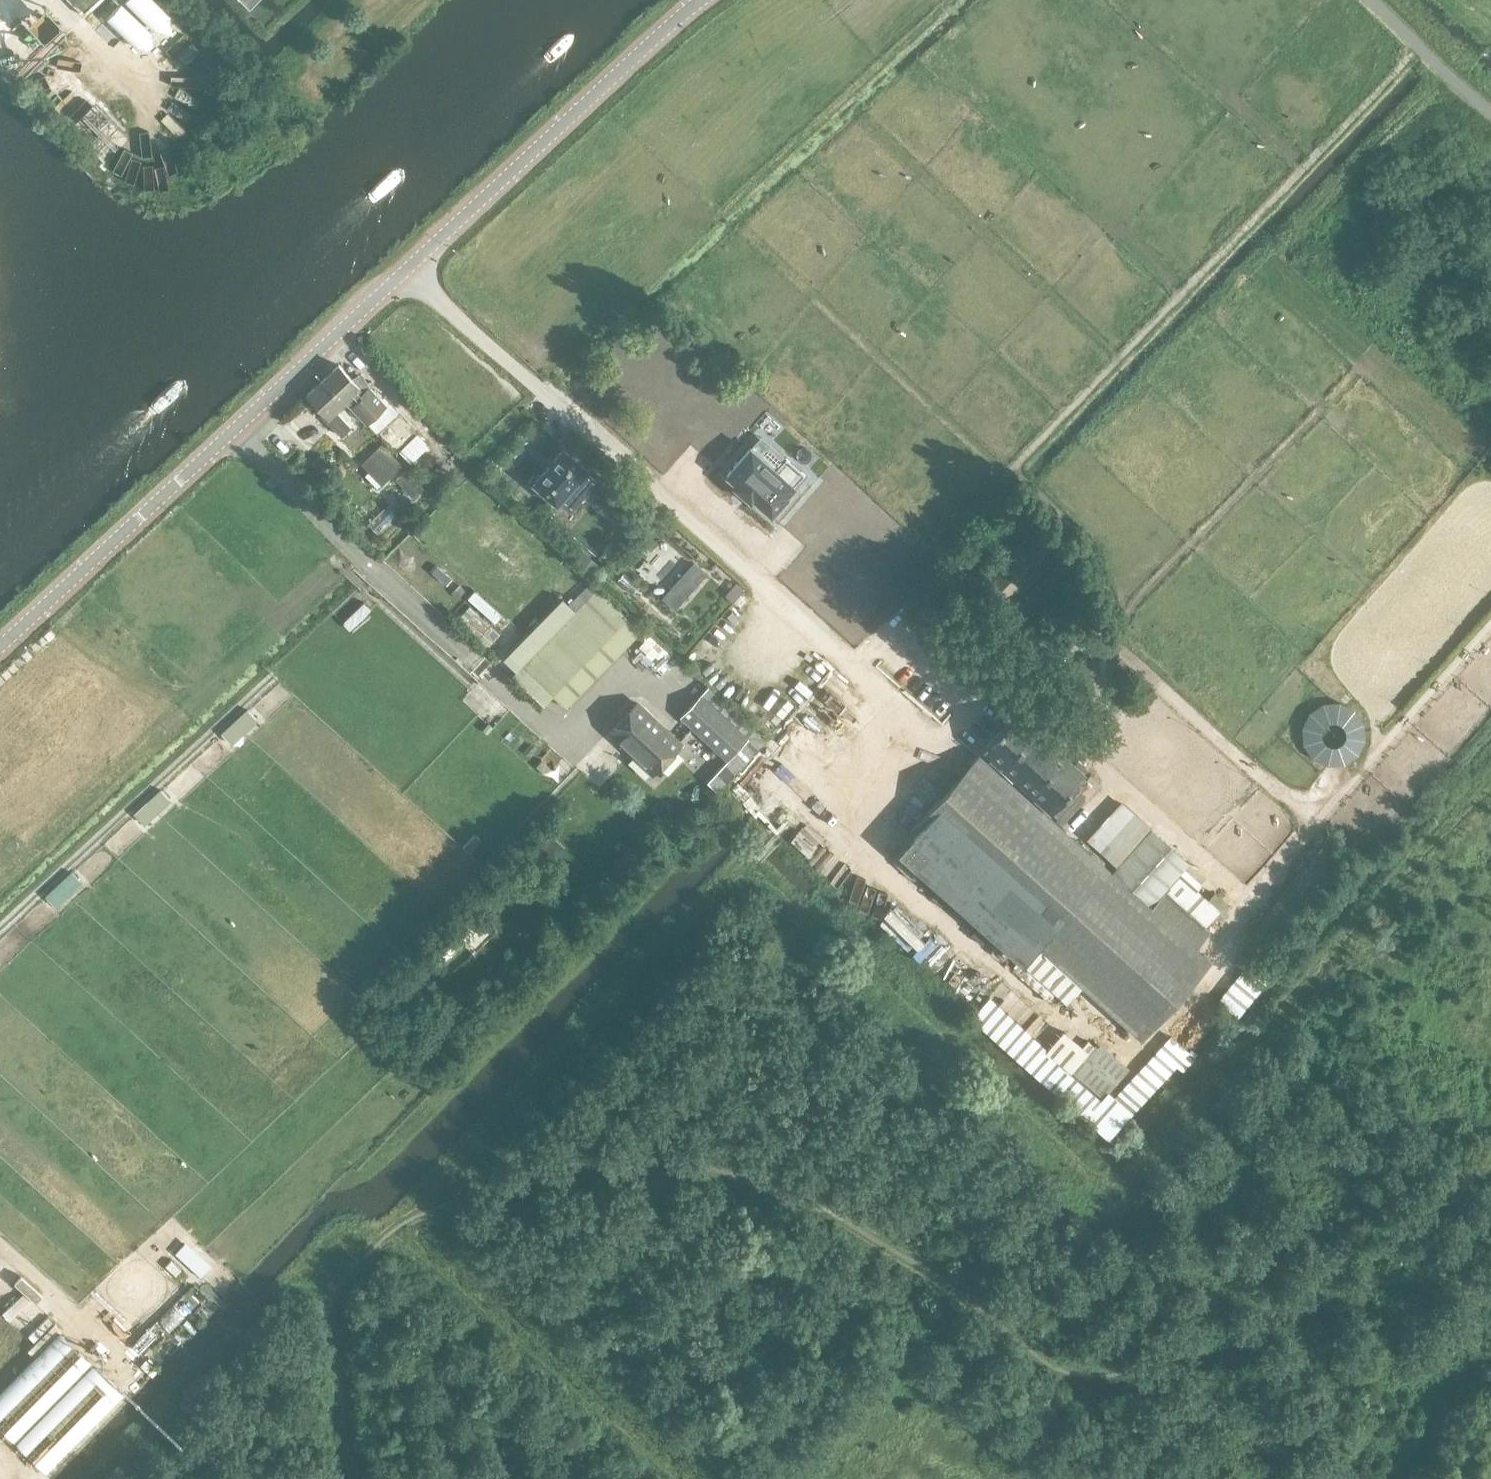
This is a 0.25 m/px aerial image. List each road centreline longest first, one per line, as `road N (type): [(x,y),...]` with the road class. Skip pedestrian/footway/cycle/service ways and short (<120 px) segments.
road 1 (track): [(1071,518),(1012,466),(1420,44)]
road 2 (unclassified): [(847,659),(408,268)]
road 3 (tertiary): [(0,646),(408,268)]
road 4 (tertiary): [(408,268),(700,0)]
road 5 (track): [(0,922),(262,672)]

